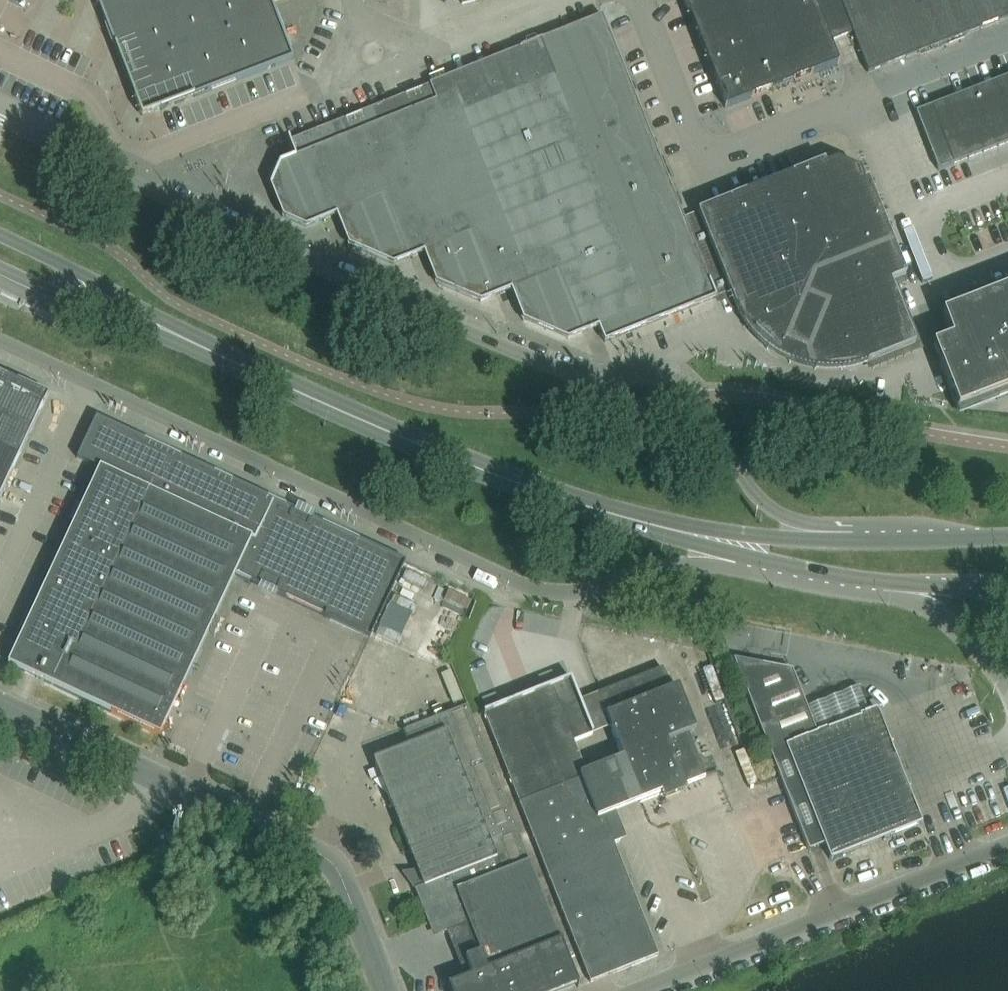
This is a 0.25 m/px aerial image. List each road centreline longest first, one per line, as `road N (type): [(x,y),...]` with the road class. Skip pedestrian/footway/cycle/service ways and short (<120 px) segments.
road 1 (unclassified): [(695,398),(670,377),(596,381),(547,366),(0,119)]
road 2 (unclassified): [(0,342),(502,574),(575,591)]
road 3 (secondary): [(685,532),(488,472),(156,325)]
road 4 (unclassified): [(387,990),(343,877),(325,856),(0,705)]
road 5 (unclassified): [(648,990),(1007,844)]
road 6 (secondary): [(855,539),(802,526),(761,501),(695,398)]
road 7 (secondary): [(156,325),(76,269),(0,235)]
road 8 (secondary): [(575,591),(741,553)]
road 9 (secondary): [(855,539),(685,532)]
road 10 (secondary): [(0,267),(156,325)]
road 11 (secondary): [(1007,537),(855,539)]
road 12 (secondary): [(885,582),(947,615),(1004,672)]
road 13 (secondary): [(741,553),(885,582)]
road 14 (secondary): [(885,582),(1007,590)]

